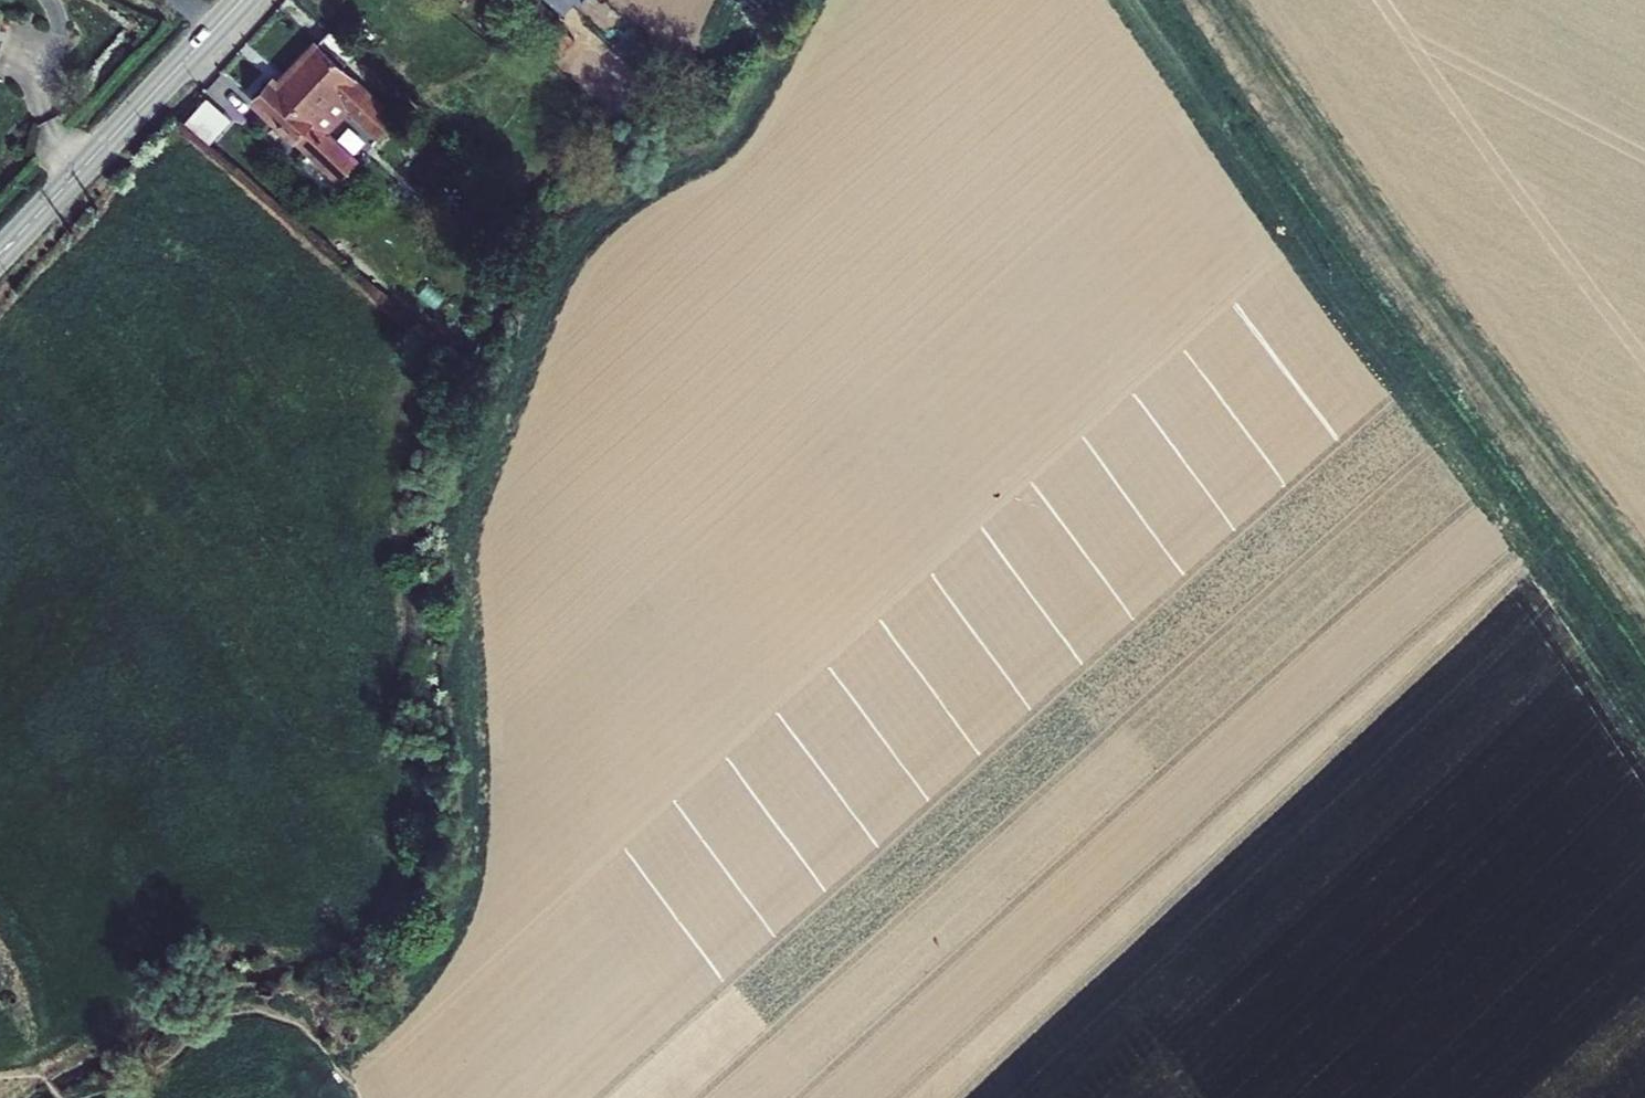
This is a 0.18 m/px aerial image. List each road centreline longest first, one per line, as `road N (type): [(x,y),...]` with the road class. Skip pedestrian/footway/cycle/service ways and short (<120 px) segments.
road 1 (tertiary): [(239,0),(0,253)]

